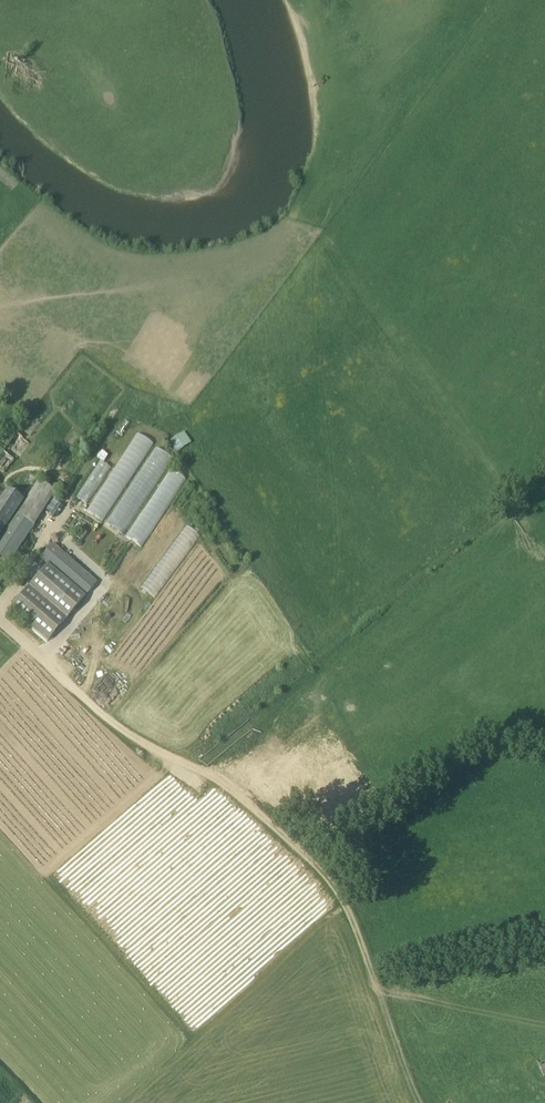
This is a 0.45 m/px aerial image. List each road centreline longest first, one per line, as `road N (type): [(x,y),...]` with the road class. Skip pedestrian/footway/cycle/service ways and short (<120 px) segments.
road 1 (track): [(420,1102),(354,930),(326,879),(259,814),(138,743),(0,618)]

